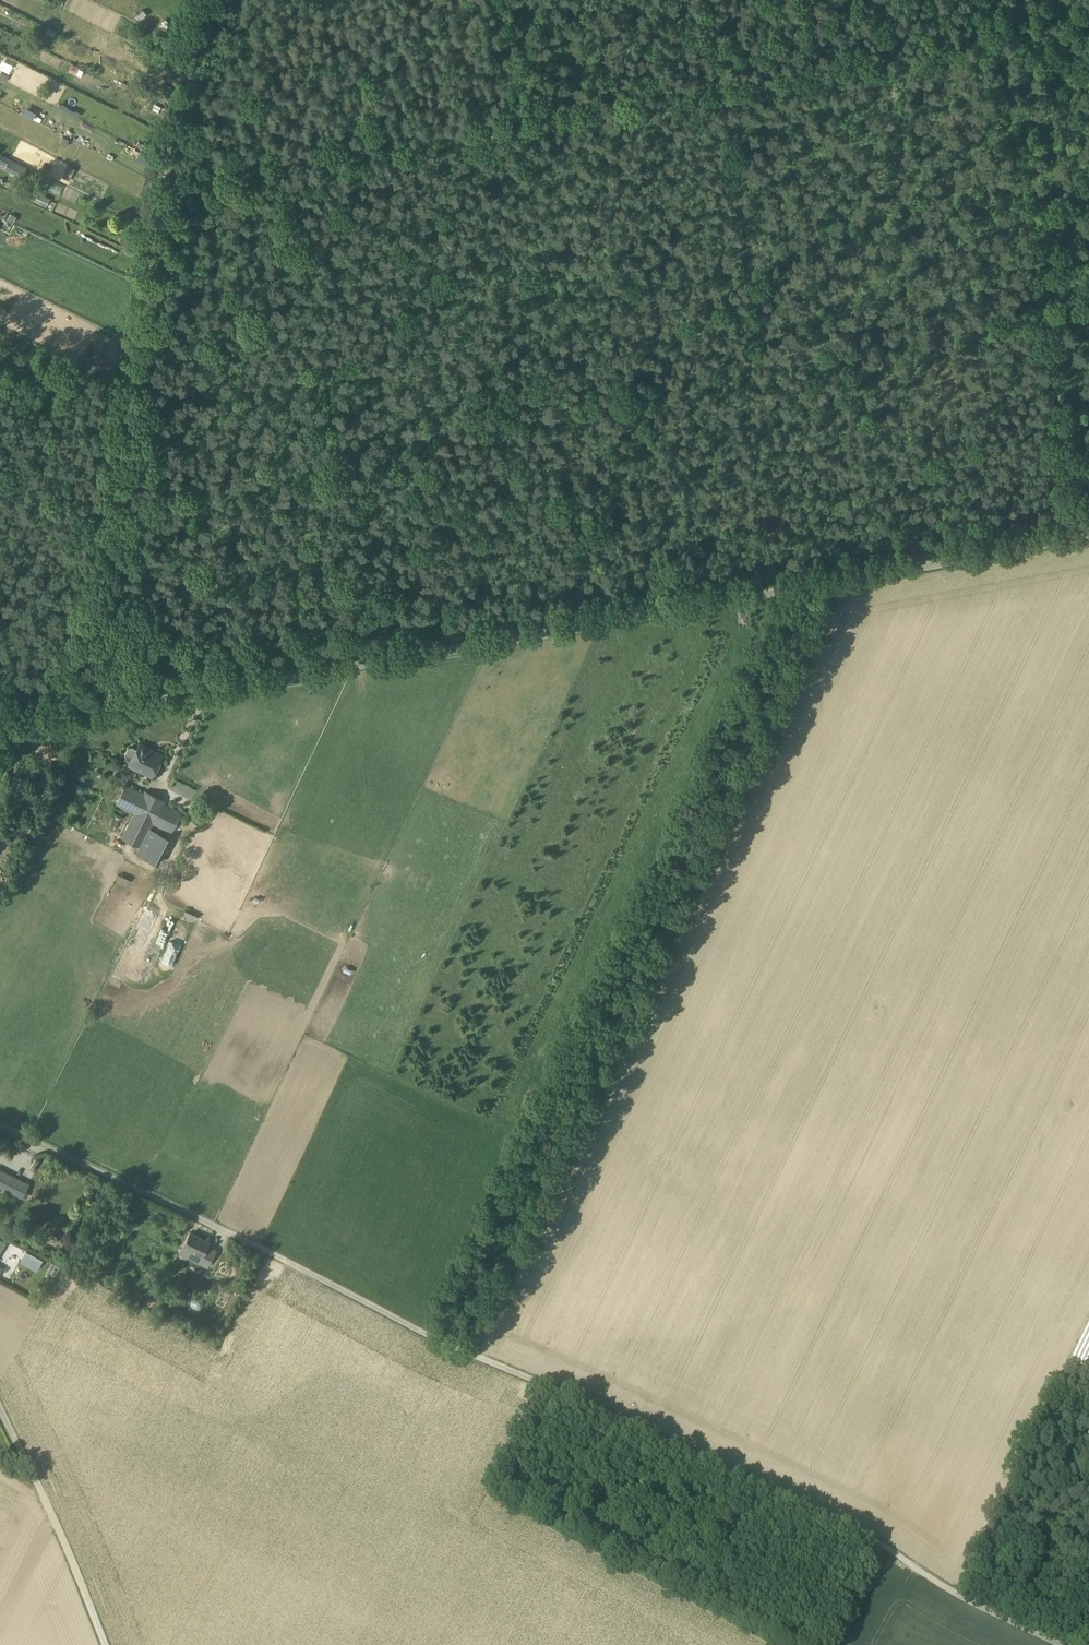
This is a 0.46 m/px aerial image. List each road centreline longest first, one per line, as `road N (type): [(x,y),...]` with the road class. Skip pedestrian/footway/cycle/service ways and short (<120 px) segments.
road 1 (unclassified): [(1063,1644),(967,1600),(864,1534),(616,1415),(447,1345),(230,1232),(0,1126)]
road 2 (unclassified): [(0,727),(1088,537)]
road 3 (track): [(128,521),(770,367)]
road 4 (track): [(16,1445),(104,1644)]

